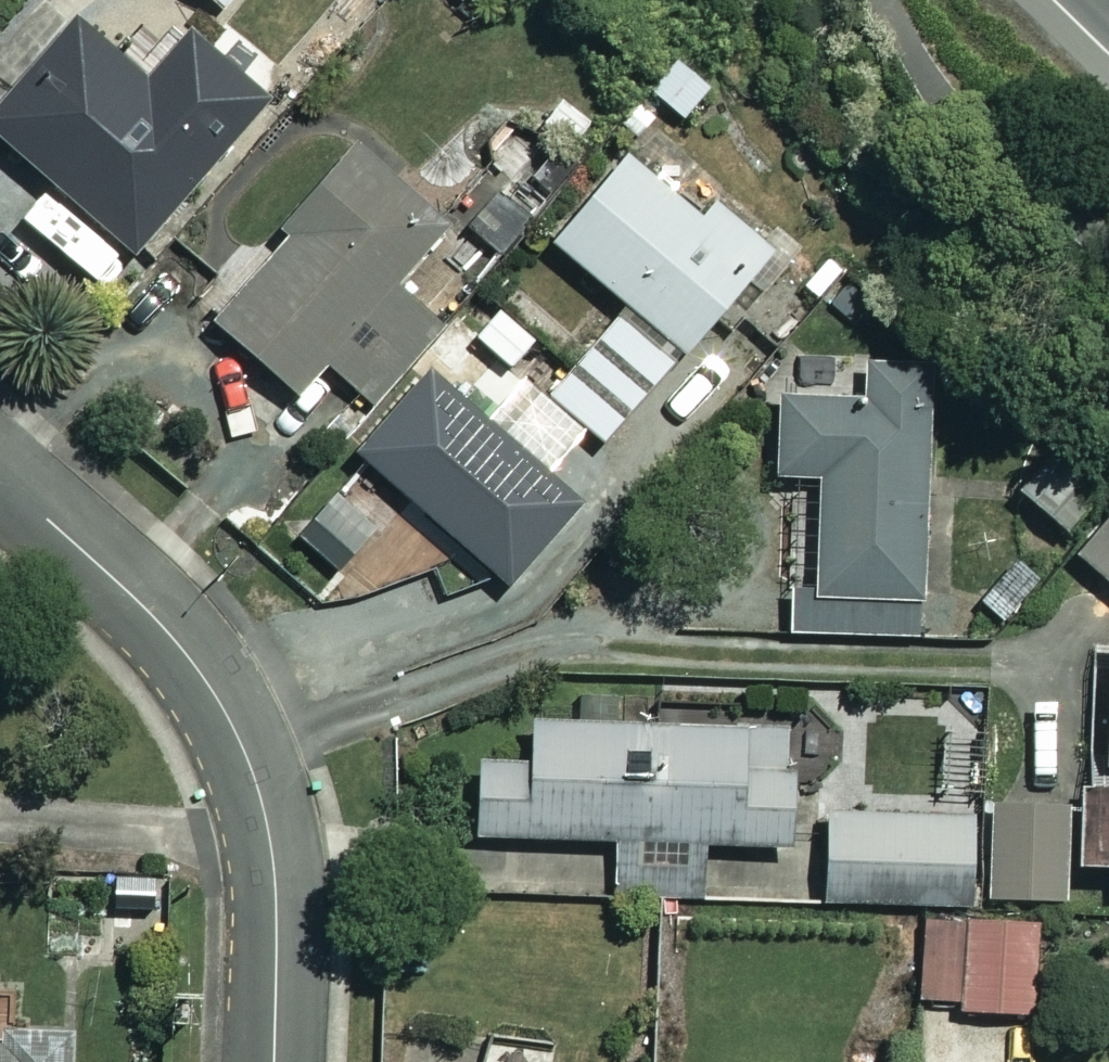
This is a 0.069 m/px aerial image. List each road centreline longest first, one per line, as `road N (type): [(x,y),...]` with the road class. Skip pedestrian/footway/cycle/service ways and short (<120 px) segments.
road 1 (residential): [(0,475),(163,628),(212,685),(248,759),(270,829),(278,918),(272,1061)]

